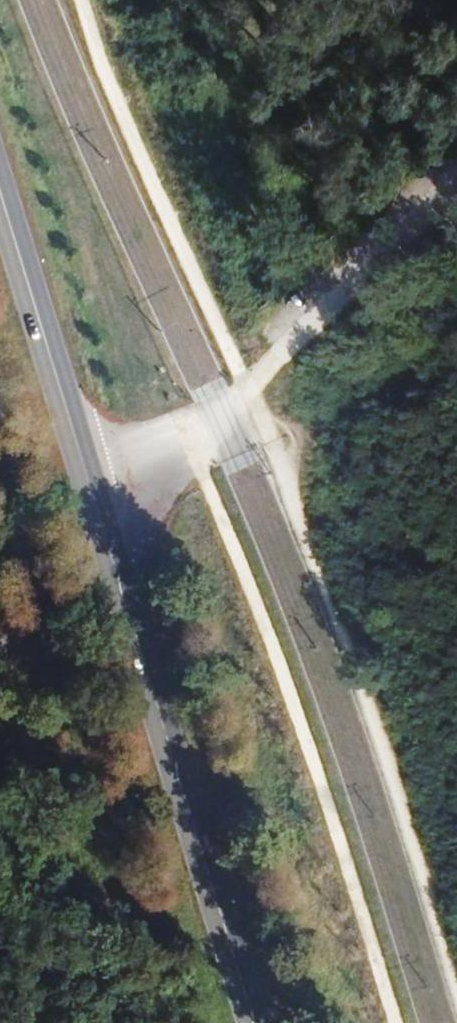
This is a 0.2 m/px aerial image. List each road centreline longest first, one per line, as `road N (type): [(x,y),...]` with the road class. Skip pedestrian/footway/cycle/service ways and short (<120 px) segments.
road 1 (secondary): [(86,478),(250,1022)]
road 2 (unclassified): [(86,478),(229,412),(456,182)]
road 3 (track): [(0,773),(105,555),(76,586),(44,601),(19,610),(1,604)]
road 4 (secondary): [(0,199),(86,478)]

